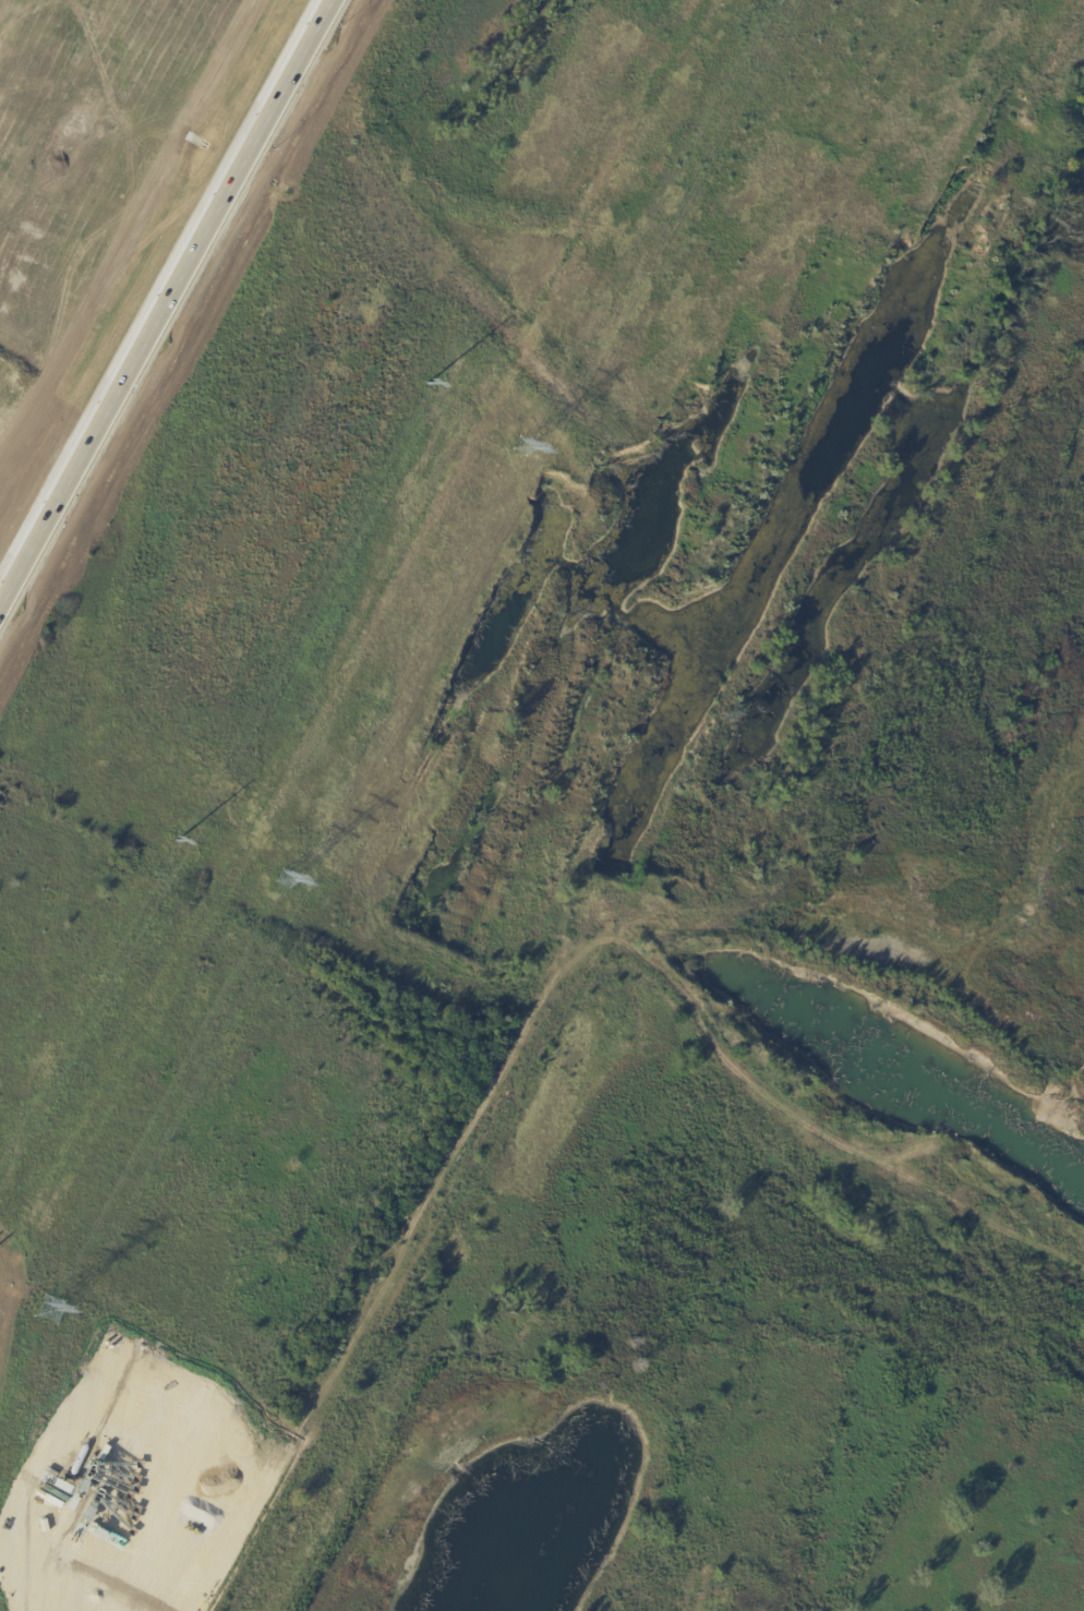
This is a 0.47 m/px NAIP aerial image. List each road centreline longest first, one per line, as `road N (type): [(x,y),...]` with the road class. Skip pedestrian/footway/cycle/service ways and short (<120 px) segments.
road 1 (motorway): [(0,620),(279,106)]
road 2 (motorway): [(279,106),(344,0)]
road 3 (motorway): [(279,106),(337,0)]

